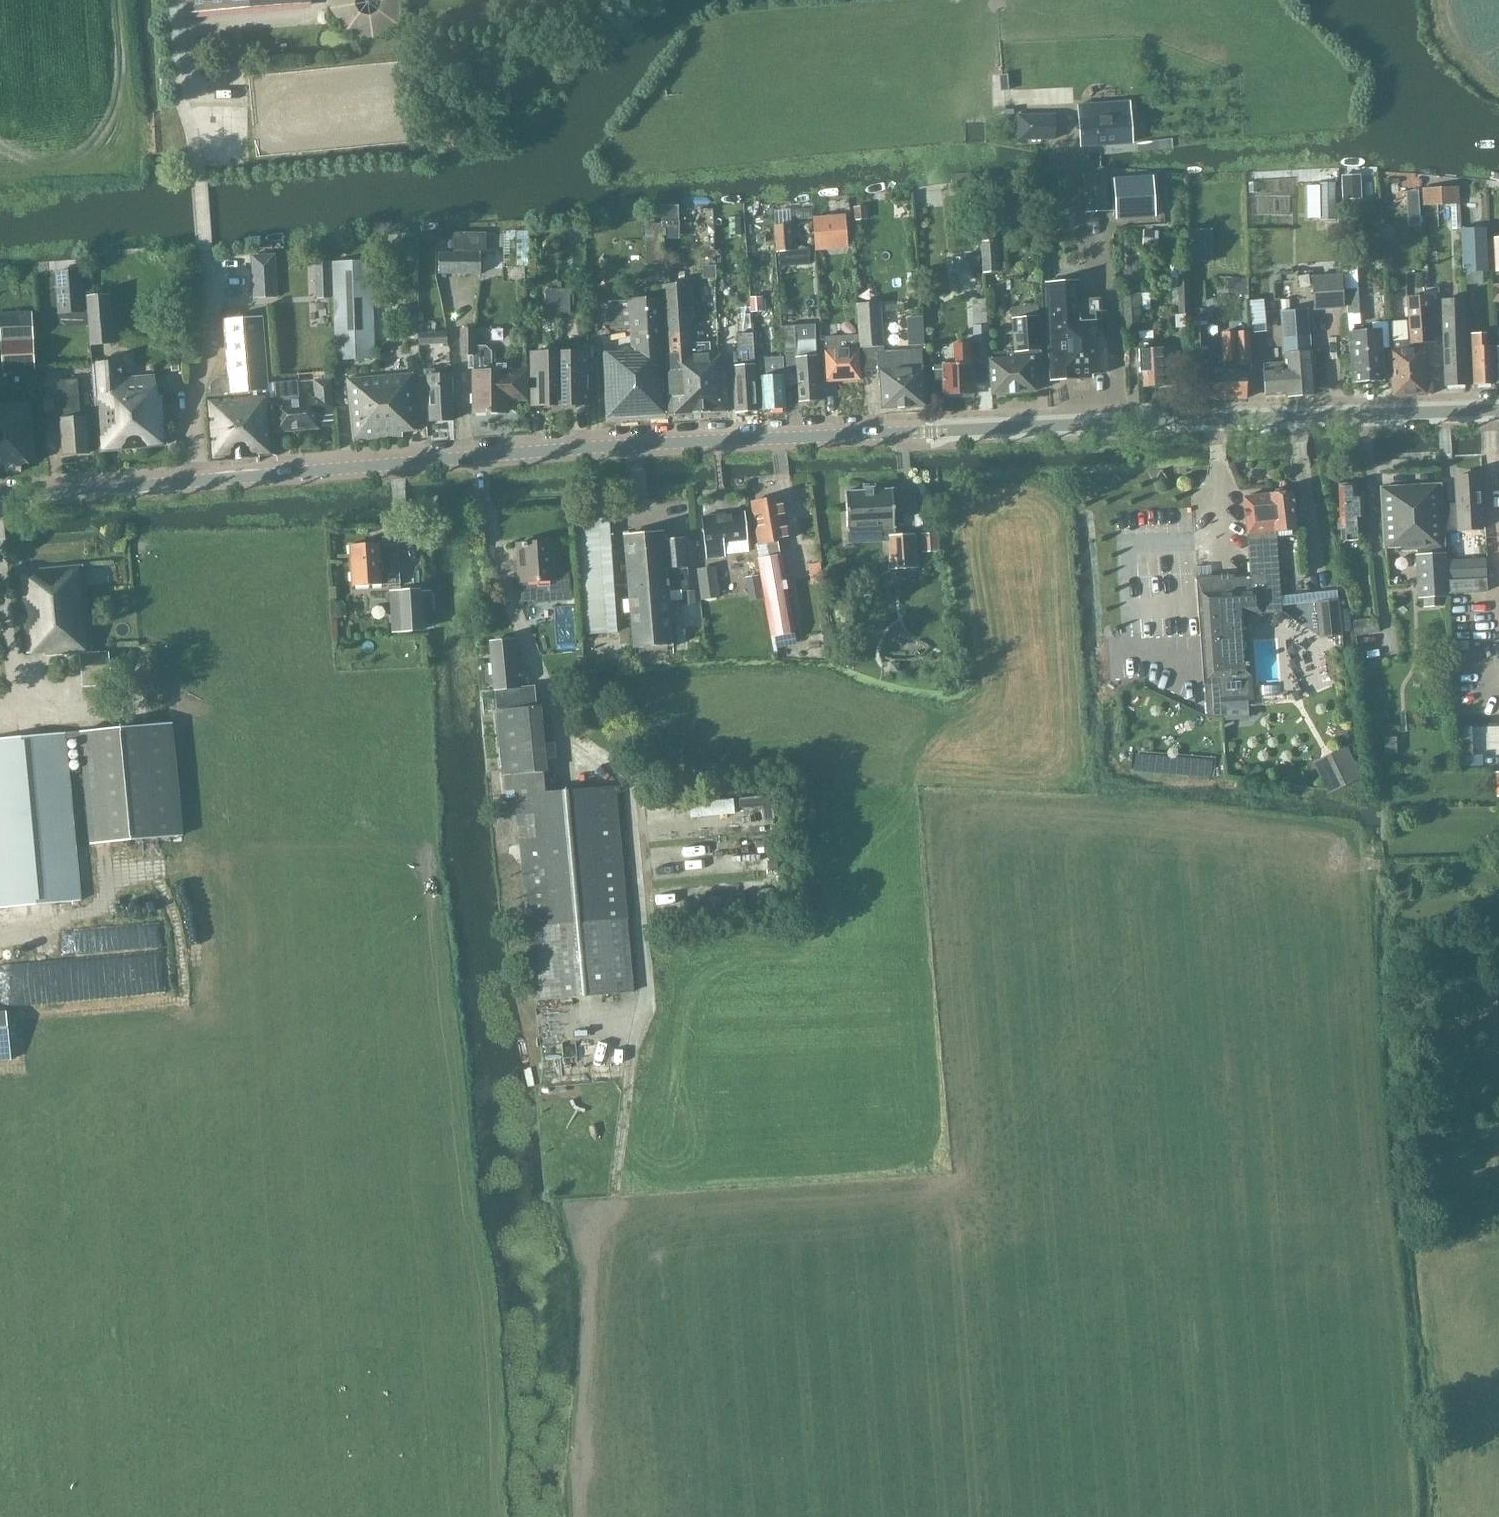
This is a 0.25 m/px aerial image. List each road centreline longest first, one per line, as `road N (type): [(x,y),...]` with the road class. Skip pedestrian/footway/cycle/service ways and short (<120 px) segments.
road 1 (track): [(482,457),(483,499),(555,721),(631,781),(646,977),(582,1516)]
road 2 (tertiary): [(933,435),(562,450),(0,498)]
road 3 (tertiary): [(933,435),(1498,409)]

